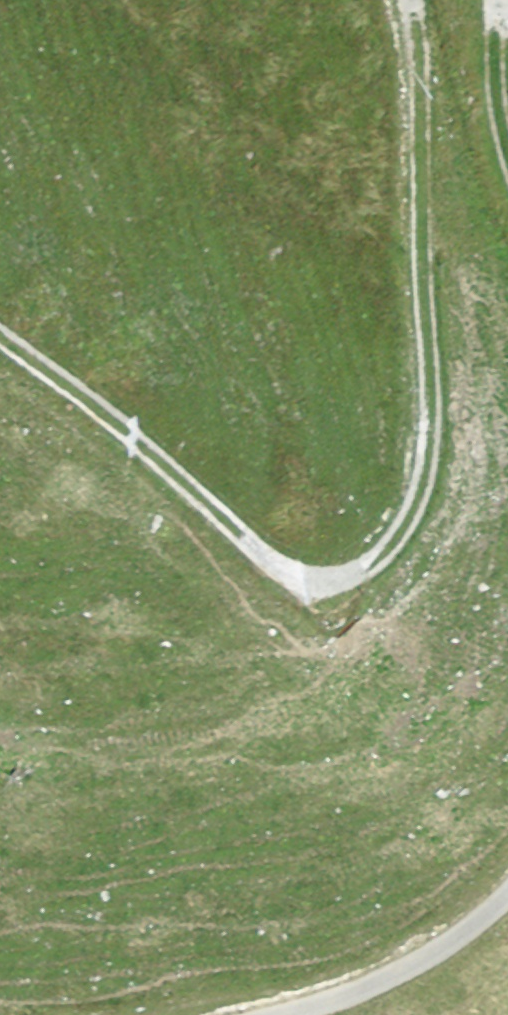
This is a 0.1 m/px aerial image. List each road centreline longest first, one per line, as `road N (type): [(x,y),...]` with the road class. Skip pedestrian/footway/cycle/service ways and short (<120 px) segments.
road 1 (track): [(404,0),(426,420),(416,504),(379,562),(332,583),(289,573),(0,338)]
road 2 (track): [(265,1014),(382,981),(507,888)]
road 3 (track): [(507,164),(495,116),(493,0)]

